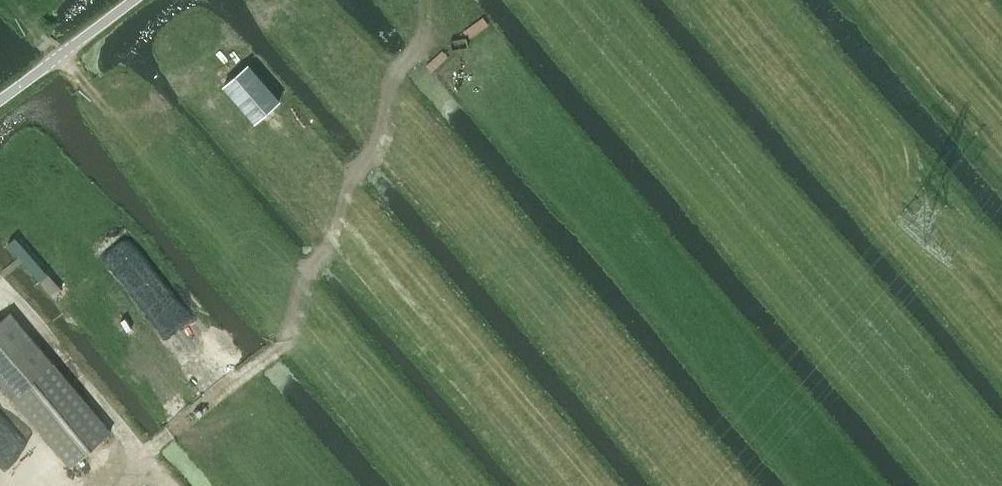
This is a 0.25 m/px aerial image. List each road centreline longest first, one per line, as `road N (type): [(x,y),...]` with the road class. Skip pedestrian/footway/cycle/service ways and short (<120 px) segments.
road 1 (unclassified): [(0,100),(133,0)]

